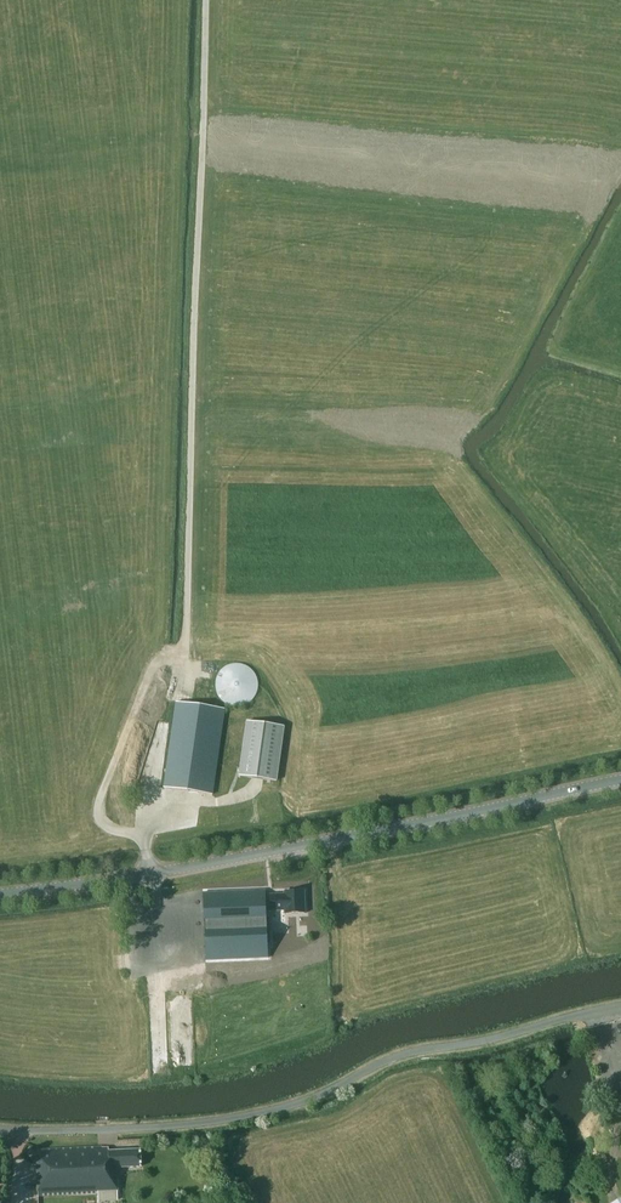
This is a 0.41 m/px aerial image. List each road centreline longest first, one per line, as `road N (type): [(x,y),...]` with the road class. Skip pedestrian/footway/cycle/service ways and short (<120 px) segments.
road 1 (unclassified): [(0,1128),(132,1128),(261,1113),(323,1094),(401,1054),(620,1005)]
road 2 (secondary): [(0,893),(155,872),(620,780)]

